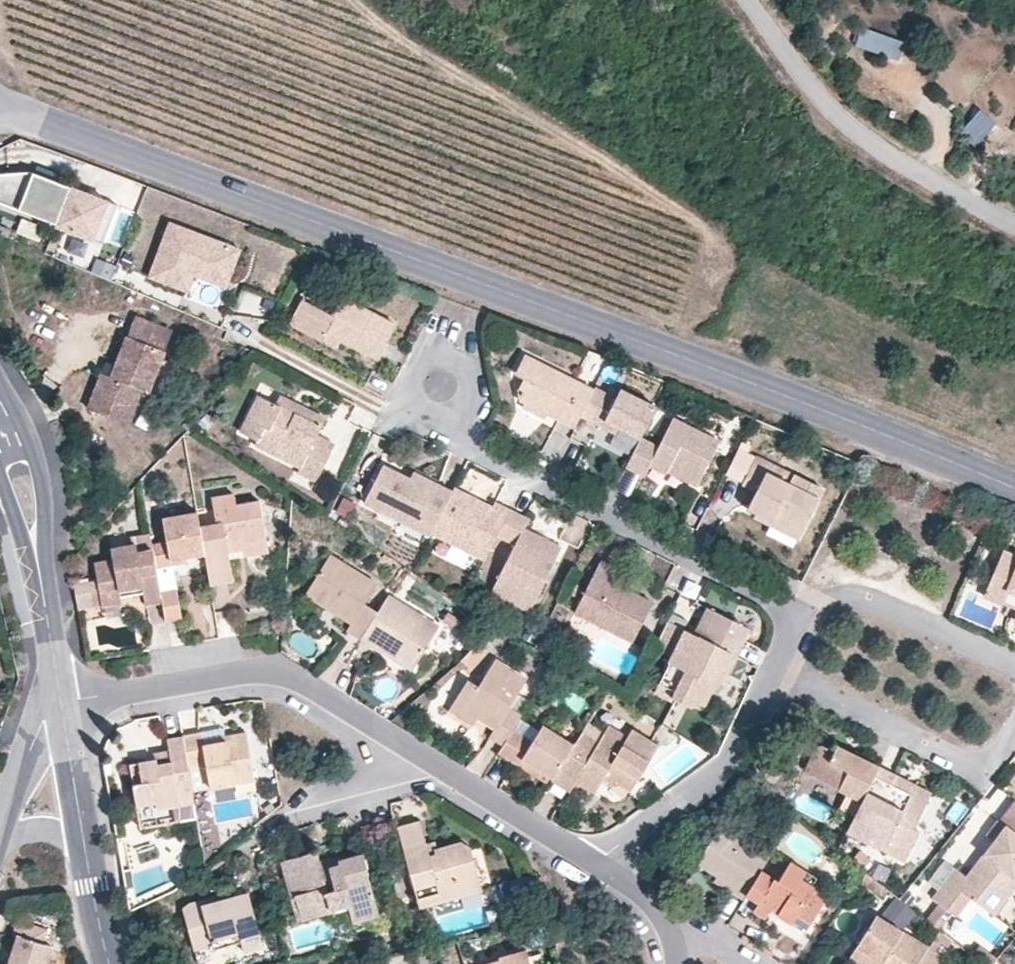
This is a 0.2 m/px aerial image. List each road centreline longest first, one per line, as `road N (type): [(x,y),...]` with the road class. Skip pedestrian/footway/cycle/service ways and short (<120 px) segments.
road 1 (tertiary): [(0,106),(636,341),(1014,490)]
road 2 (residential): [(585,865),(275,680),(61,711)]
road 3 (residential): [(801,616),(473,451),(454,413)]
road 4 (unclassified): [(743,0),(835,122),(905,174),(1014,229)]
road 5 (residential): [(61,711),(32,538),(2,434)]
road 6 (residential): [(585,865),(727,763),(773,673)]
road 7 (residential): [(773,673),(959,763),(988,763),(1014,740)]
road 8 (residential): [(1014,666),(854,601),(825,603),(801,616)]
road 9 (residential): [(454,413),(470,393),(466,367),(448,354),(425,356),(412,369),(410,395),(429,415),(446,416)]
road 10 (residential): [(111,963),(81,833)]
road 11 (residential): [(667,958),(657,922),(585,865)]
road 12 (residential): [(0,818),(43,720),(61,711)]
road 13 (residential): [(81,833),(61,711)]

